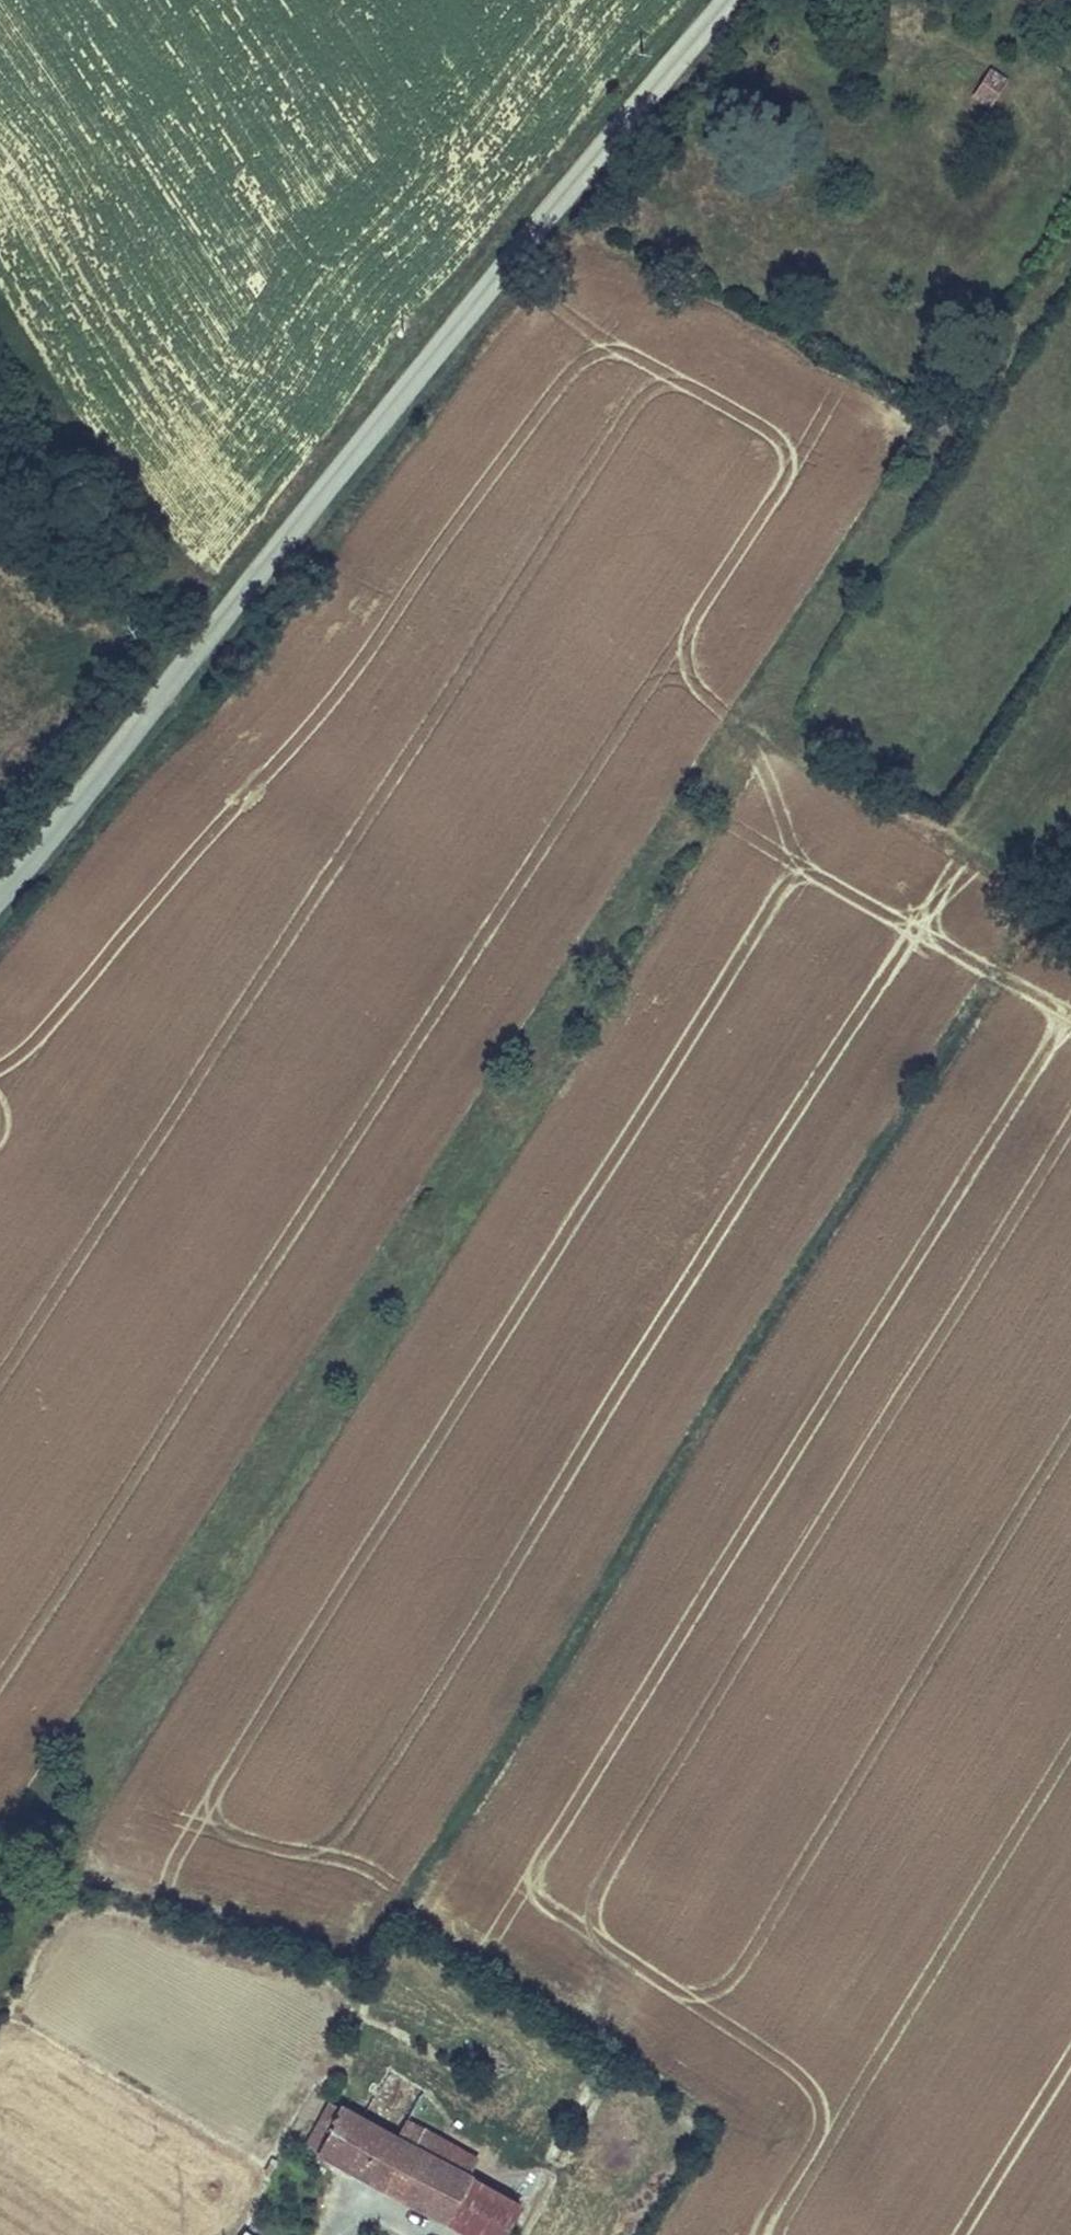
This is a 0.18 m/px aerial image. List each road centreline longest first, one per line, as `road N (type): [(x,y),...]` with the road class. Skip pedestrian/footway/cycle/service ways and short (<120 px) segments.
road 1 (tertiary): [(727,0),(0,896)]

